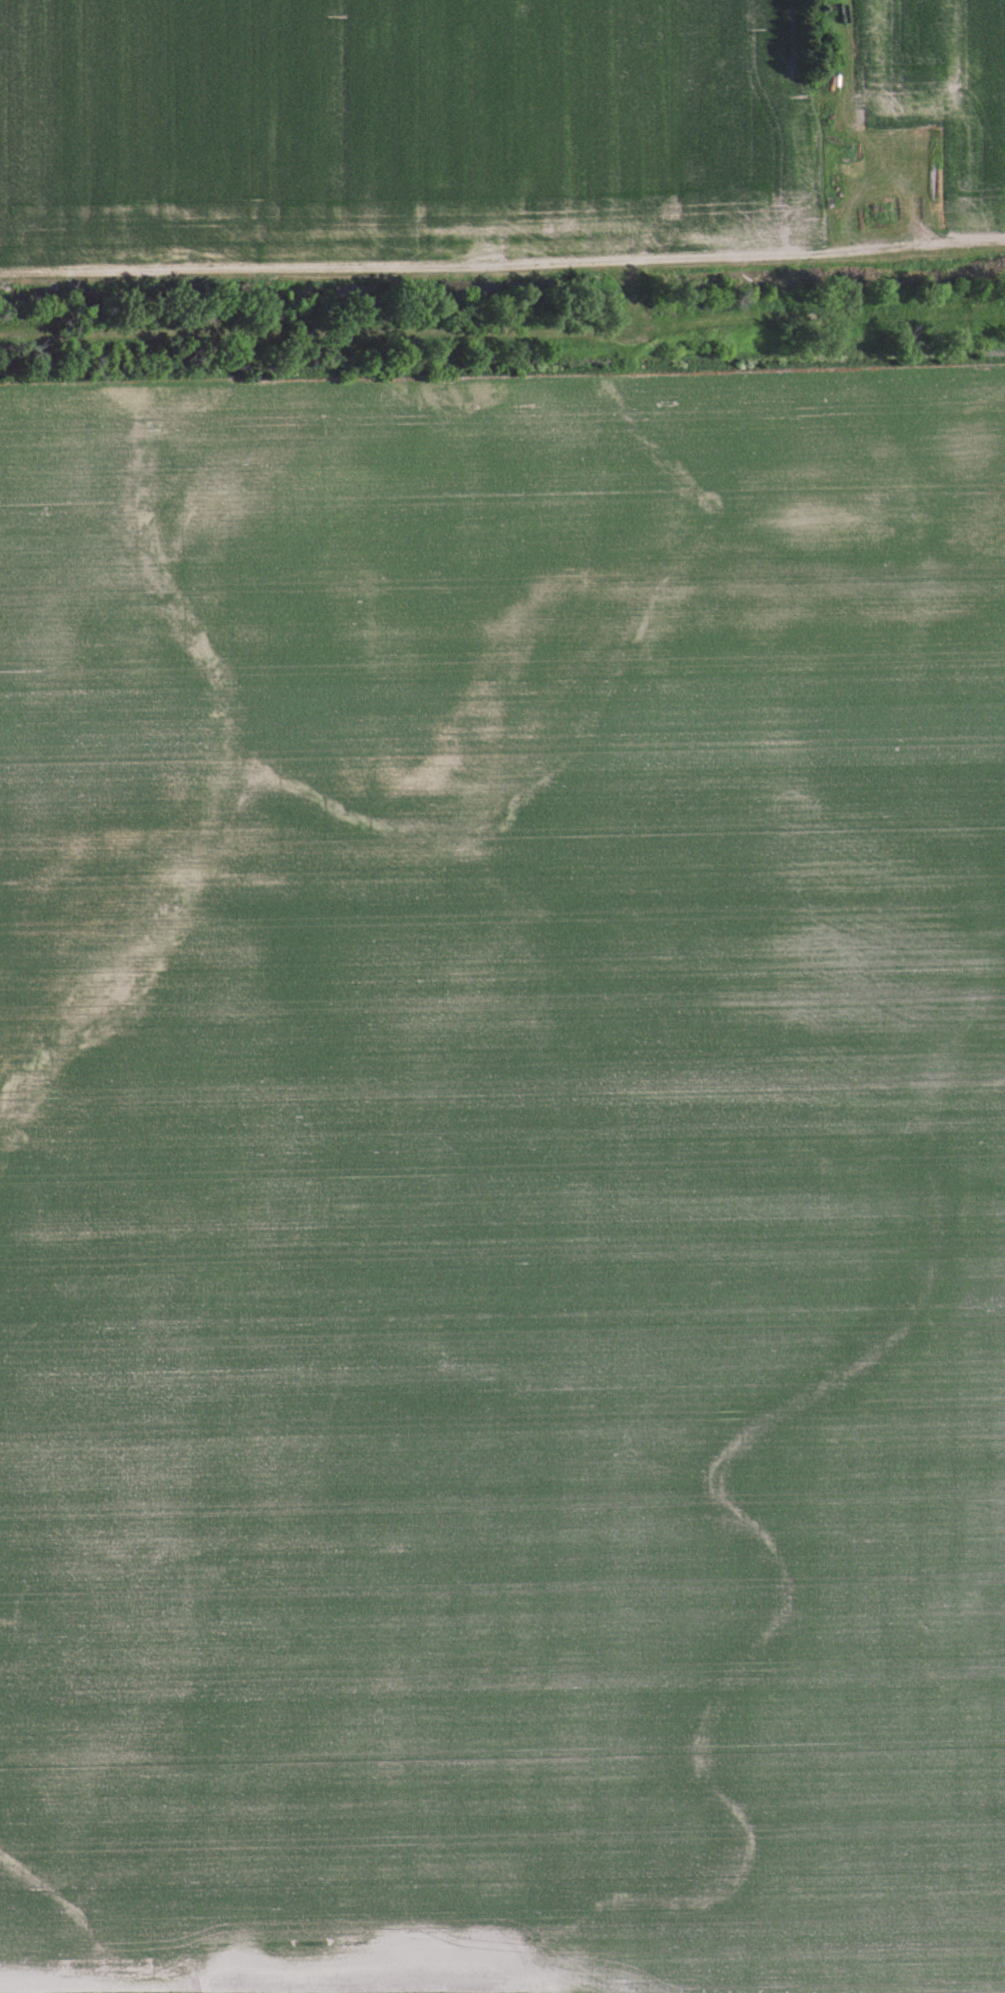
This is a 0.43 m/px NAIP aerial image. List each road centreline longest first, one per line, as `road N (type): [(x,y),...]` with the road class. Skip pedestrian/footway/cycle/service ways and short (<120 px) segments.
road 1 (track): [(0,268),(1004,238)]

